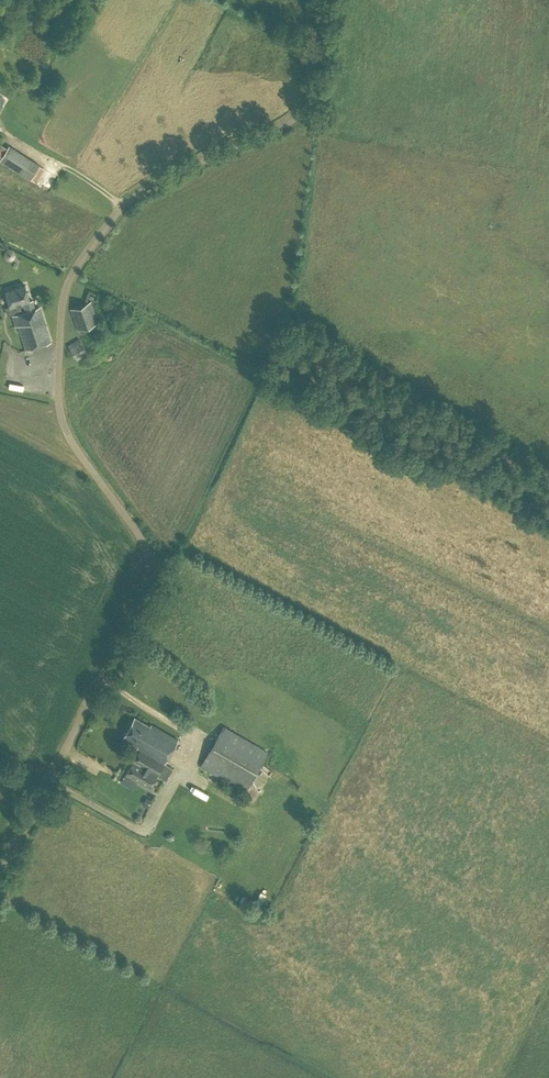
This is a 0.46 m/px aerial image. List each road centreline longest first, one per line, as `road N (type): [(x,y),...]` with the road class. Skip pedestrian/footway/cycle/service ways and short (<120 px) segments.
road 1 (unclassified): [(0,882),(143,606),(149,575),(143,550),(75,453),(64,417),(59,368),(66,288),(127,202),(294,118),(309,93),(322,0)]

